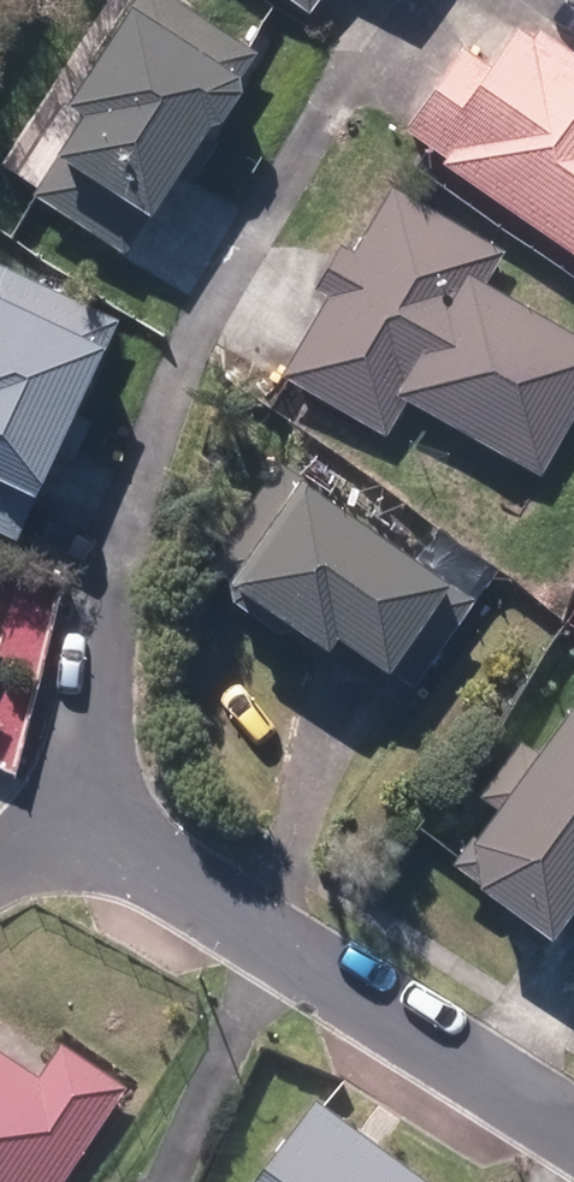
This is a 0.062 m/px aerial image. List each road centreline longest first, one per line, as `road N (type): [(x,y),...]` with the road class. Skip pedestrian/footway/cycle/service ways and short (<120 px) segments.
road 1 (residential): [(73,828),(573,1136)]
road 2 (residential): [(96,616),(73,828)]

